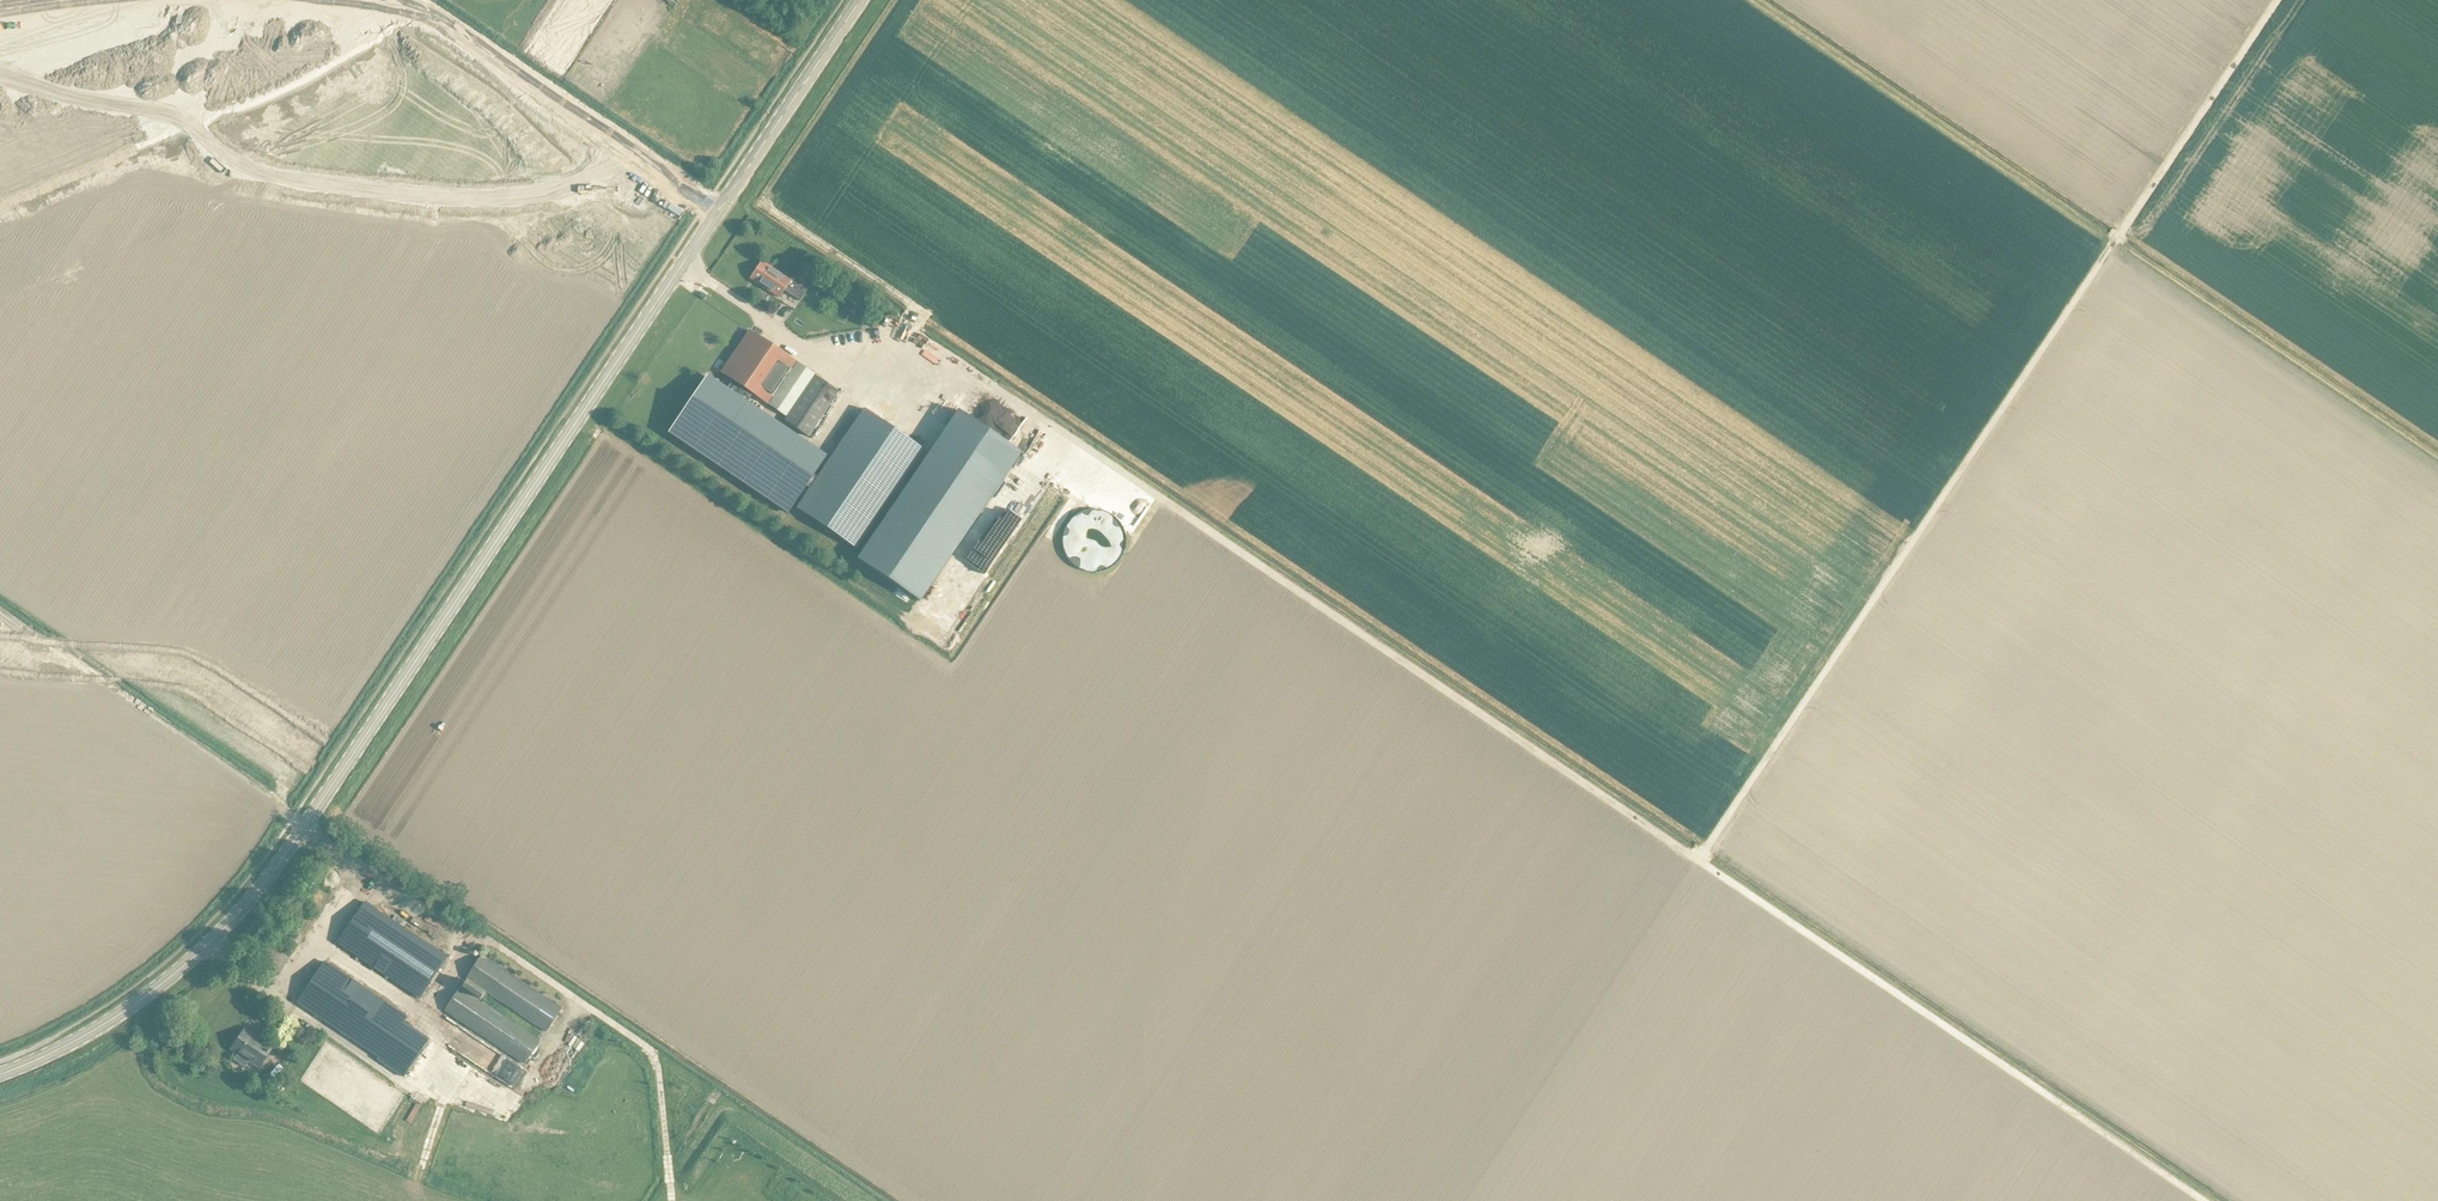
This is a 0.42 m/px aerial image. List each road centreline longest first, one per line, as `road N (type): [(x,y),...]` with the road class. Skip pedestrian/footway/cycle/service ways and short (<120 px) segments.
road 1 (track): [(852,372),(923,339),(2199,1200)]
road 2 (secondary): [(0,1074),(138,1001),(256,892),(855,0)]
road 3 (track): [(188,127),(260,180),(347,203),(445,209),(528,201),(574,186),(579,162),(557,126),(394,19)]
road 4 (track): [(466,950),(482,943),(505,953),(650,1050),(670,1200)]
road 5 (residential): [(0,105),(155,44)]

